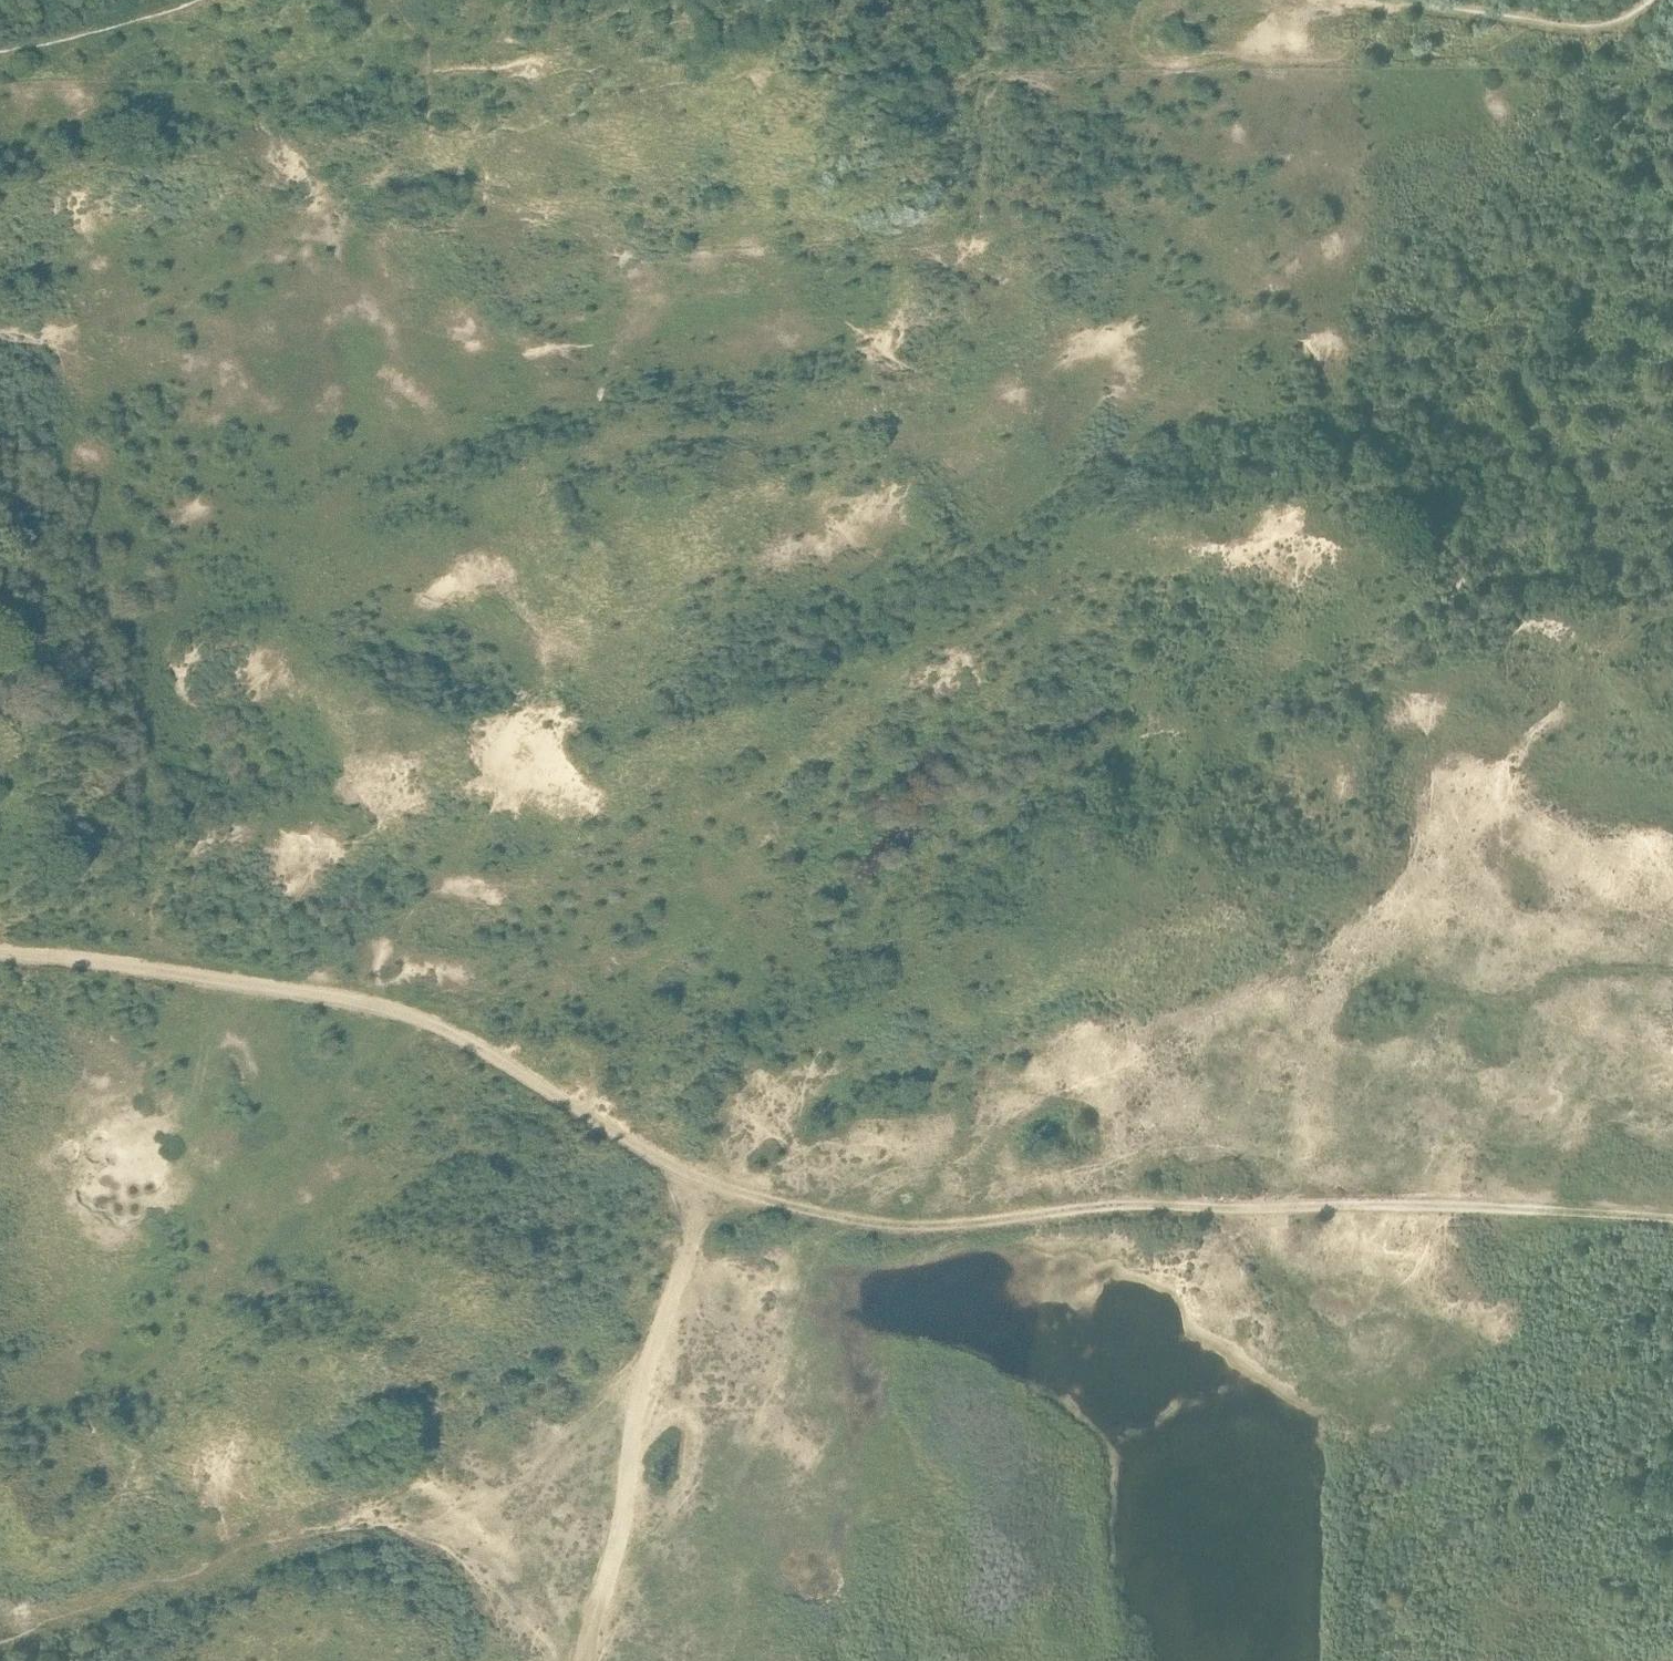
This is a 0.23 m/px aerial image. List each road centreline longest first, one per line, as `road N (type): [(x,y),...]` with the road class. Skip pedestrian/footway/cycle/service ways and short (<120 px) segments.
road 1 (track): [(1672,1222),(1113,1205),(882,1225),(711,1183),(428,1023),(194,973),(0,950)]

